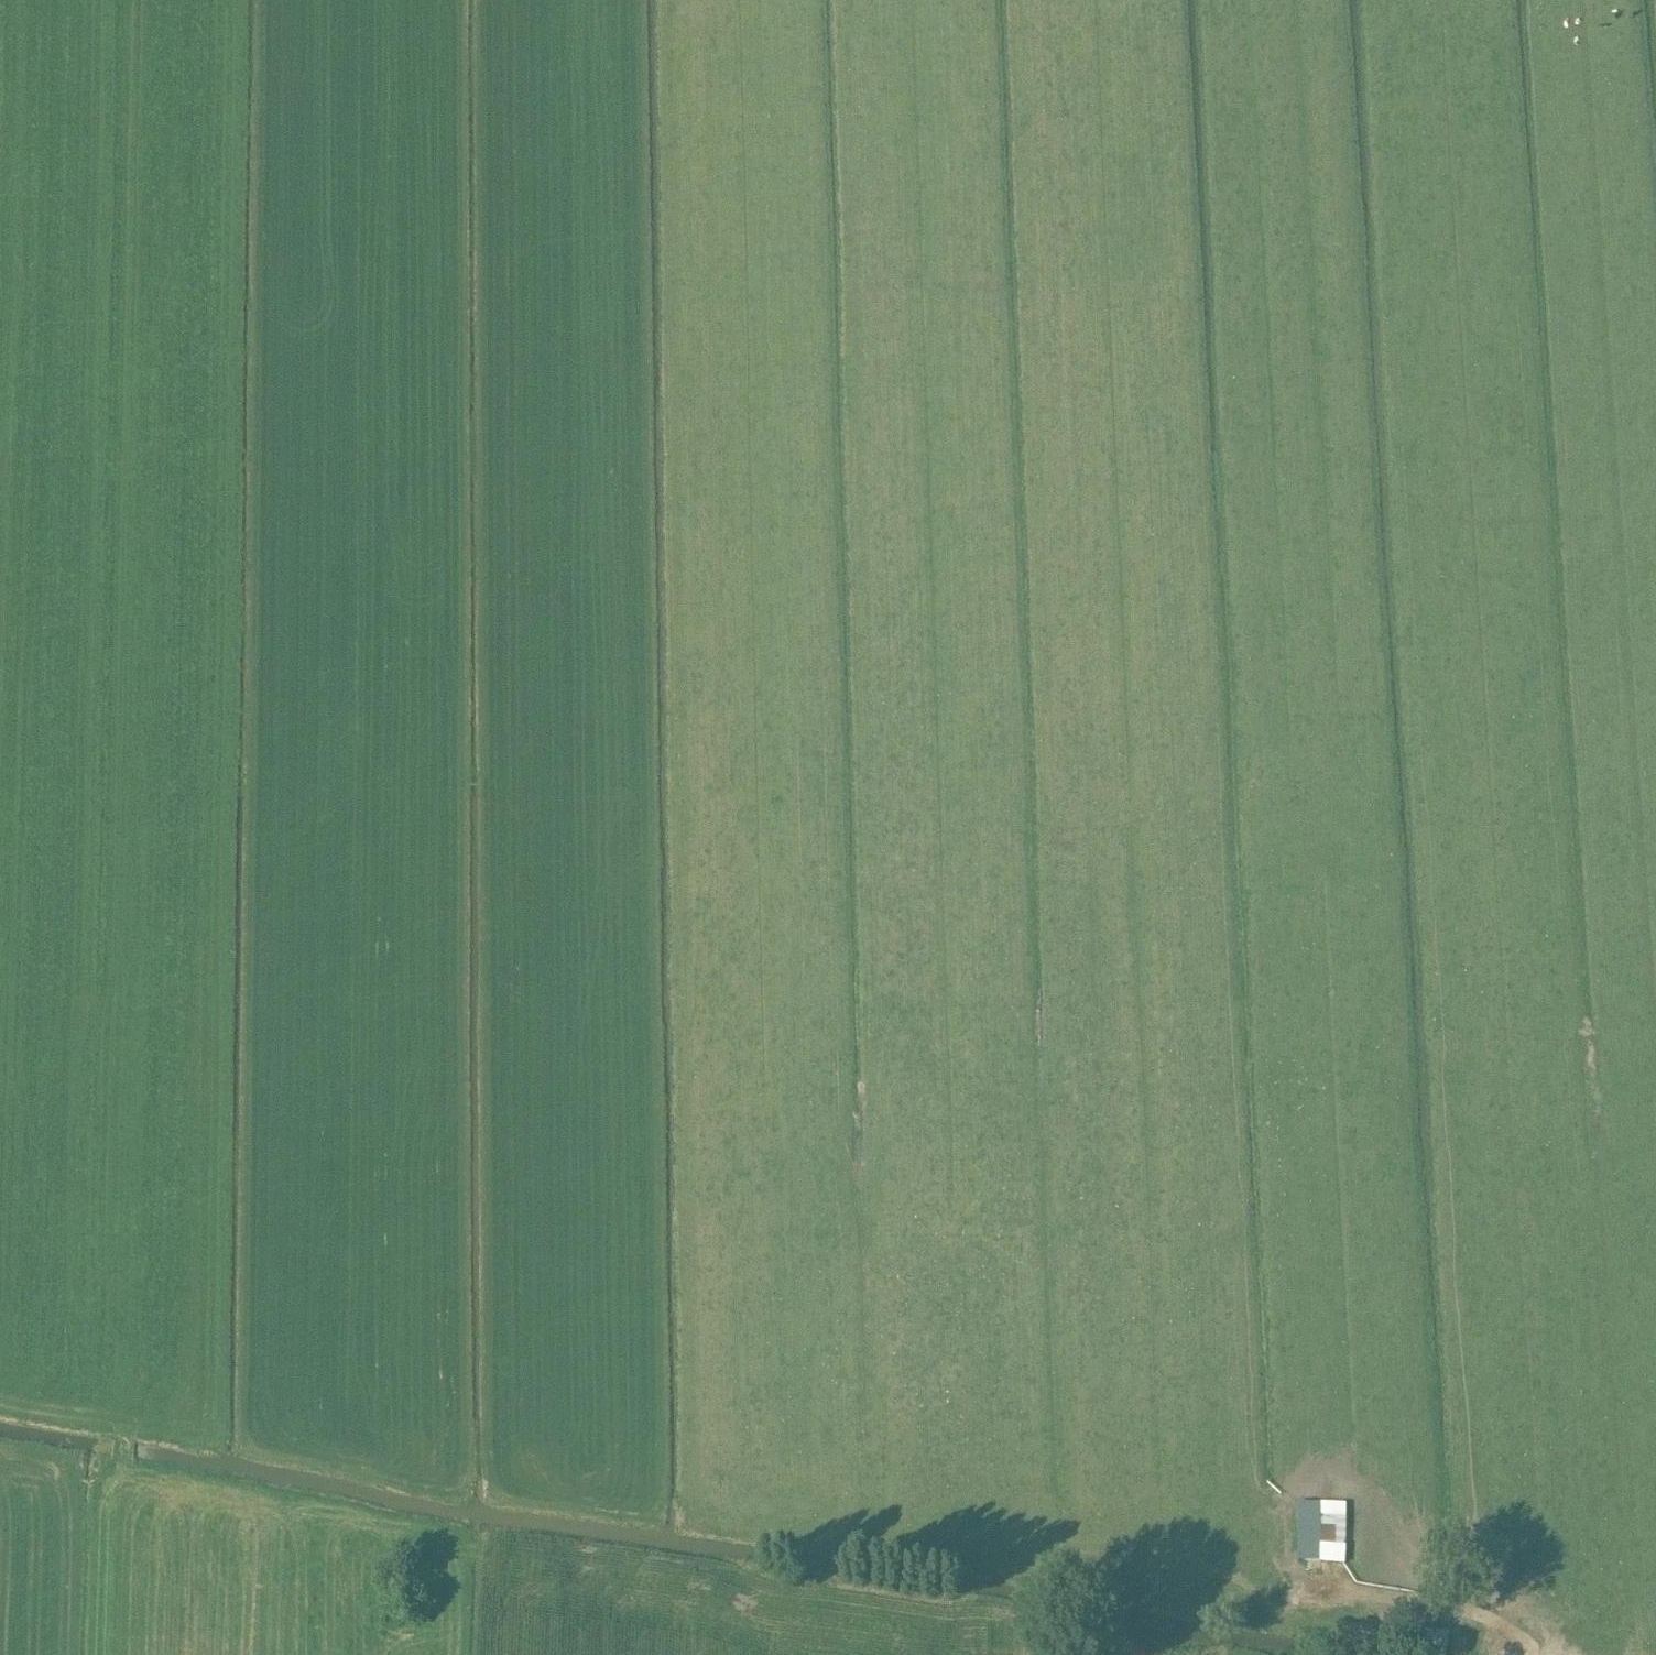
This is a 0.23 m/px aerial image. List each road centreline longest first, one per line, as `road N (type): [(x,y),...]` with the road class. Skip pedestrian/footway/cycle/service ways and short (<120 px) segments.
road 1 (track): [(1536,1654),(1501,1623),(1359,1590),(1067,1583)]

